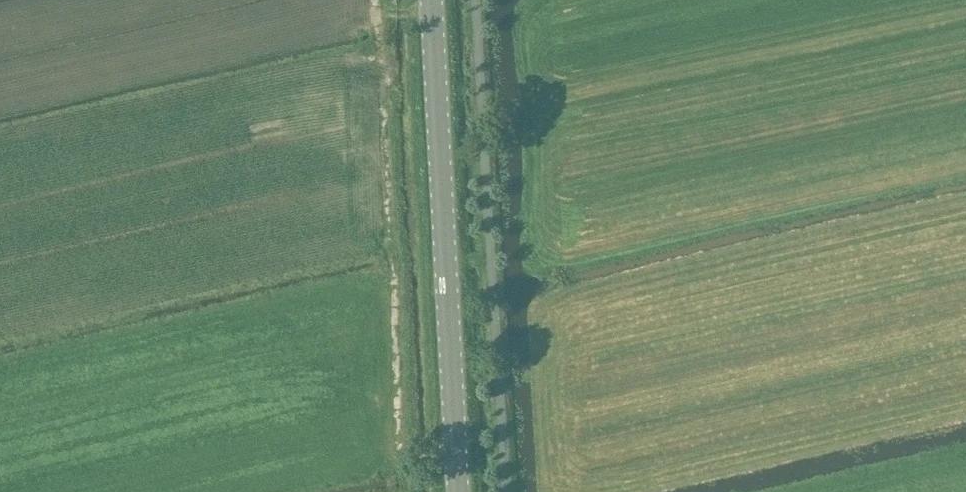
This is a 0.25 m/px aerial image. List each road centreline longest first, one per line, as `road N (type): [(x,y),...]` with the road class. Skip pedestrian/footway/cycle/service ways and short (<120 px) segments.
road 1 (unclassified): [(509,491),(481,0)]
road 2 (tertiary): [(461,491),(434,0)]

